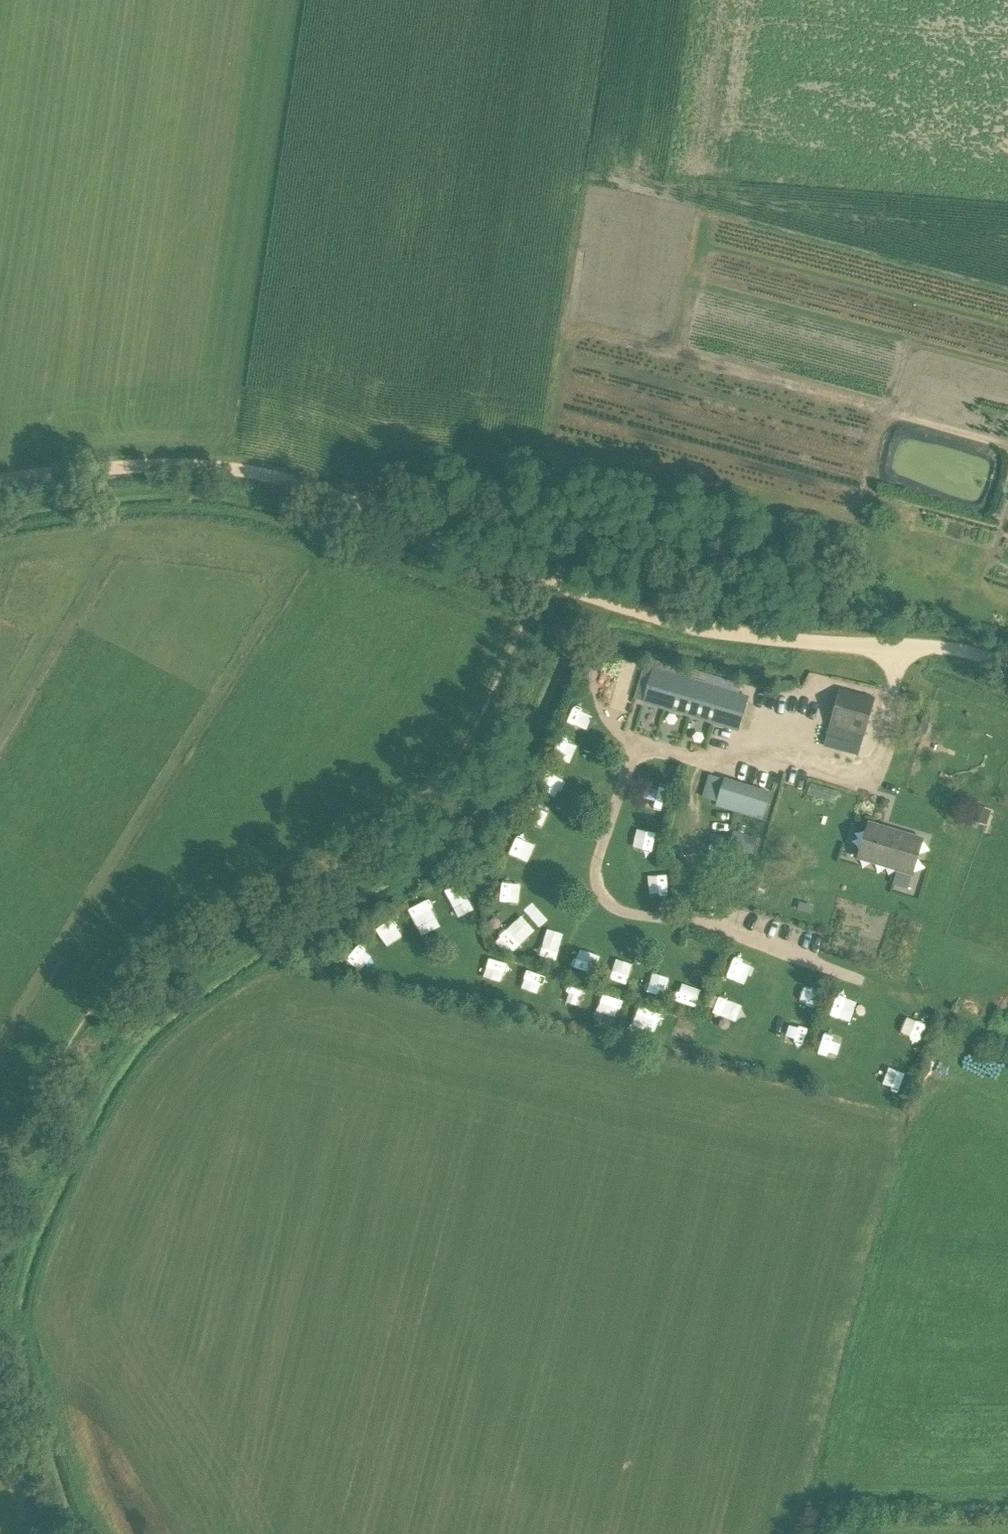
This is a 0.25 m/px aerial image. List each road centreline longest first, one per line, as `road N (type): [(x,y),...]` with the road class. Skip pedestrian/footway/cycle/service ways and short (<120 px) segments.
road 1 (track): [(541,580),(323,492),(192,467),(0,485)]
road 2 (track): [(1007,666),(947,650),(729,628),(541,580)]

